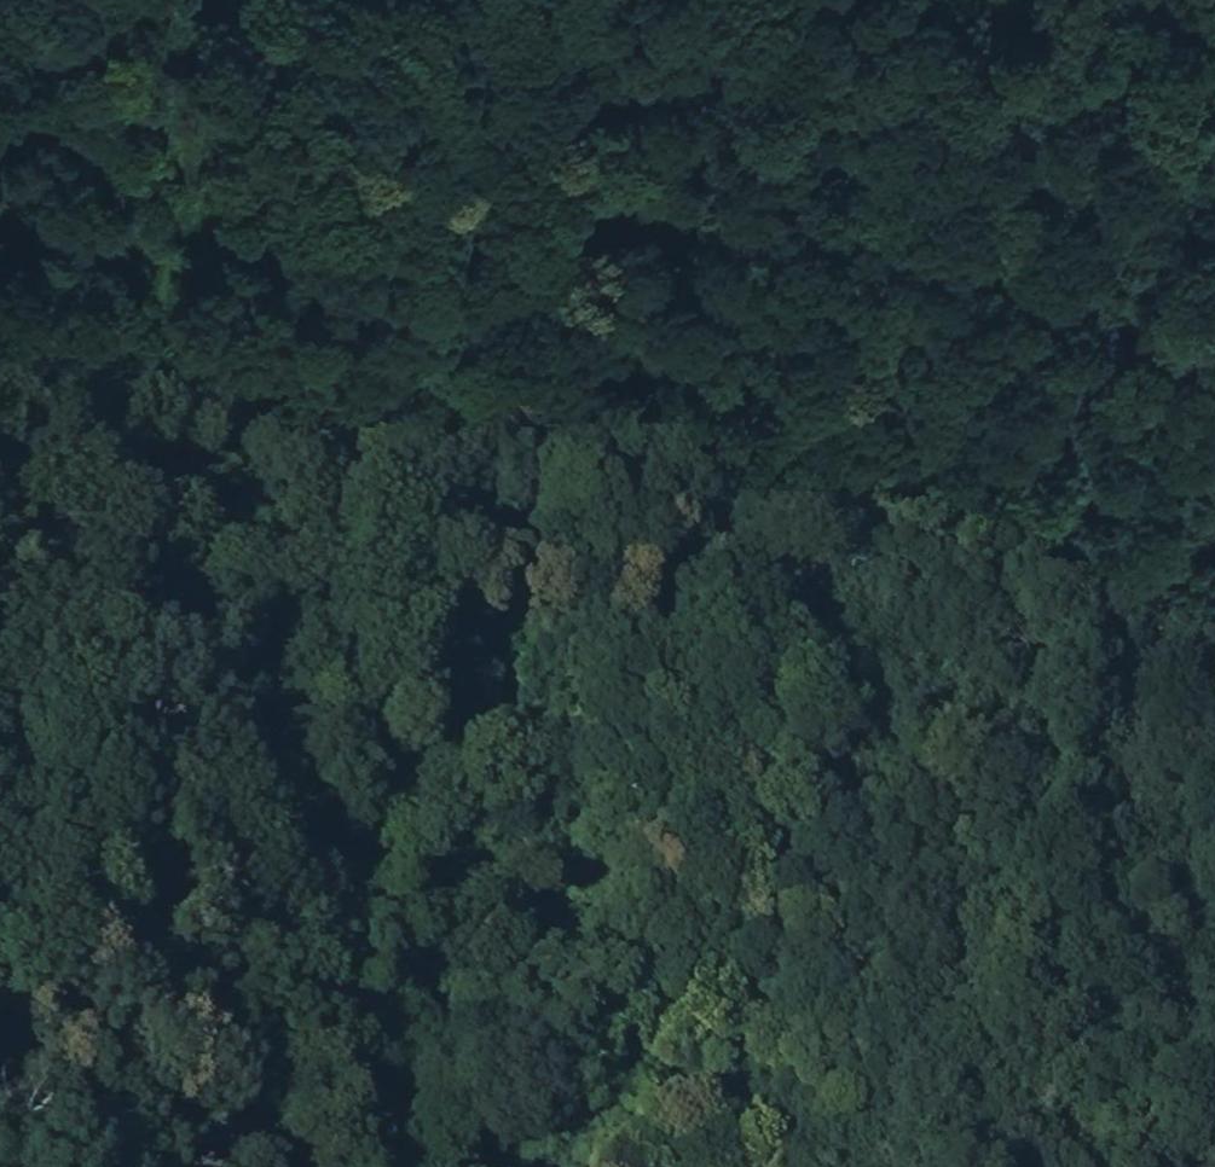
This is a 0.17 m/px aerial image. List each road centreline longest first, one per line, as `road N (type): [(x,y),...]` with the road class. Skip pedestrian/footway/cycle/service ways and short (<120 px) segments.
road 1 (track): [(0,882),(70,798),(113,705),(169,423),(206,89),(224,0)]

